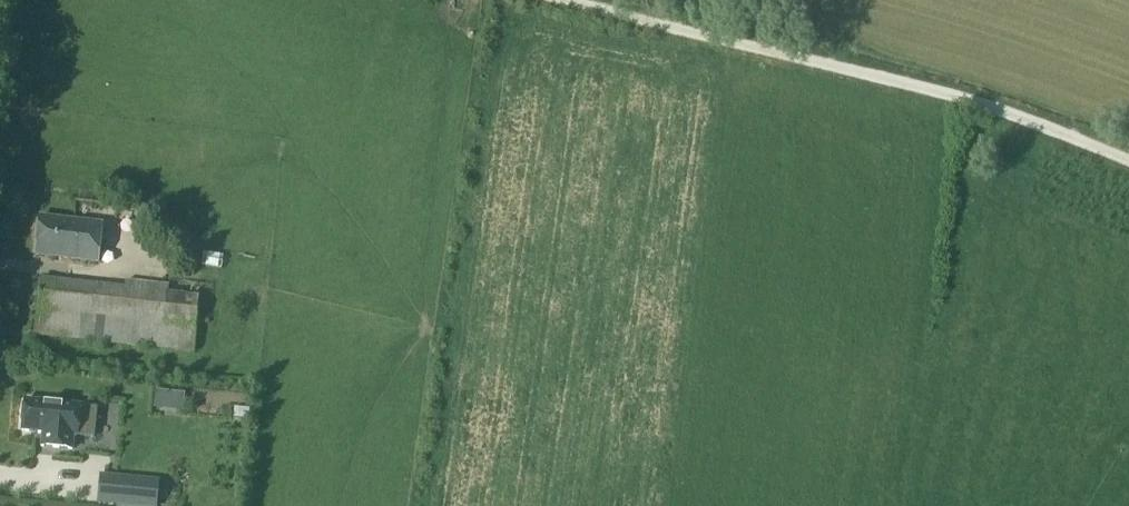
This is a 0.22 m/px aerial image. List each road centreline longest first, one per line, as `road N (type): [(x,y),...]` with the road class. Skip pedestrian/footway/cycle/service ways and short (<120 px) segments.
road 1 (track): [(950,98),(565,0)]
road 2 (track): [(1128,160),(950,98)]

